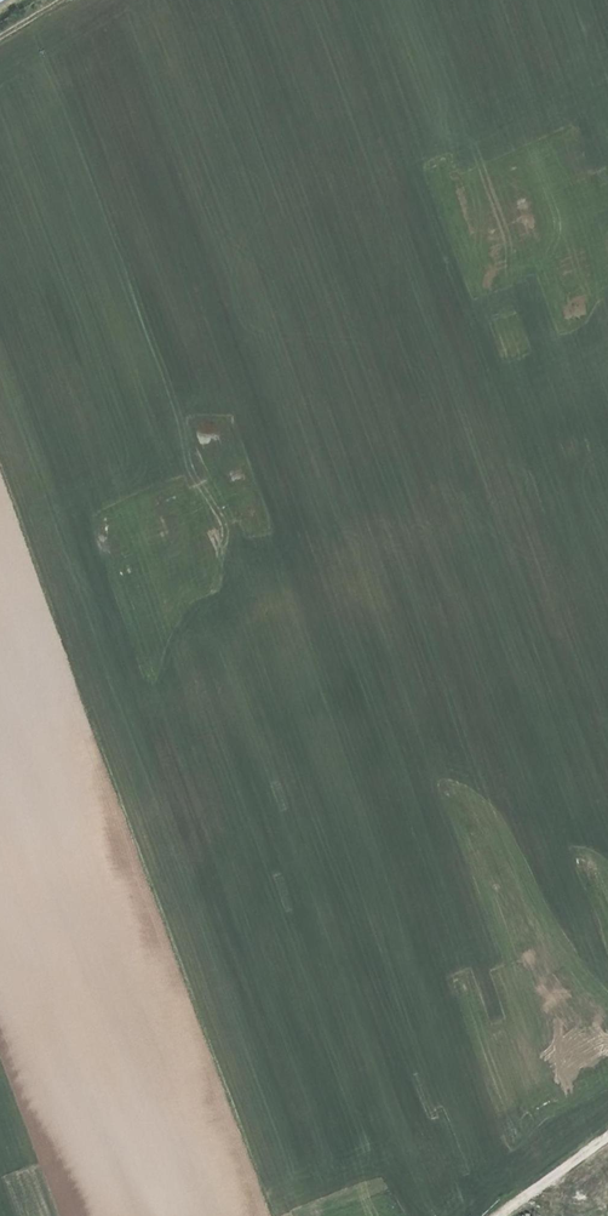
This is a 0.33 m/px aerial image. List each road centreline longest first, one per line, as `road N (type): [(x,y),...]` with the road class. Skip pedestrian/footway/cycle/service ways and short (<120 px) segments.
road 1 (track): [(496,1215),(607,1135)]

